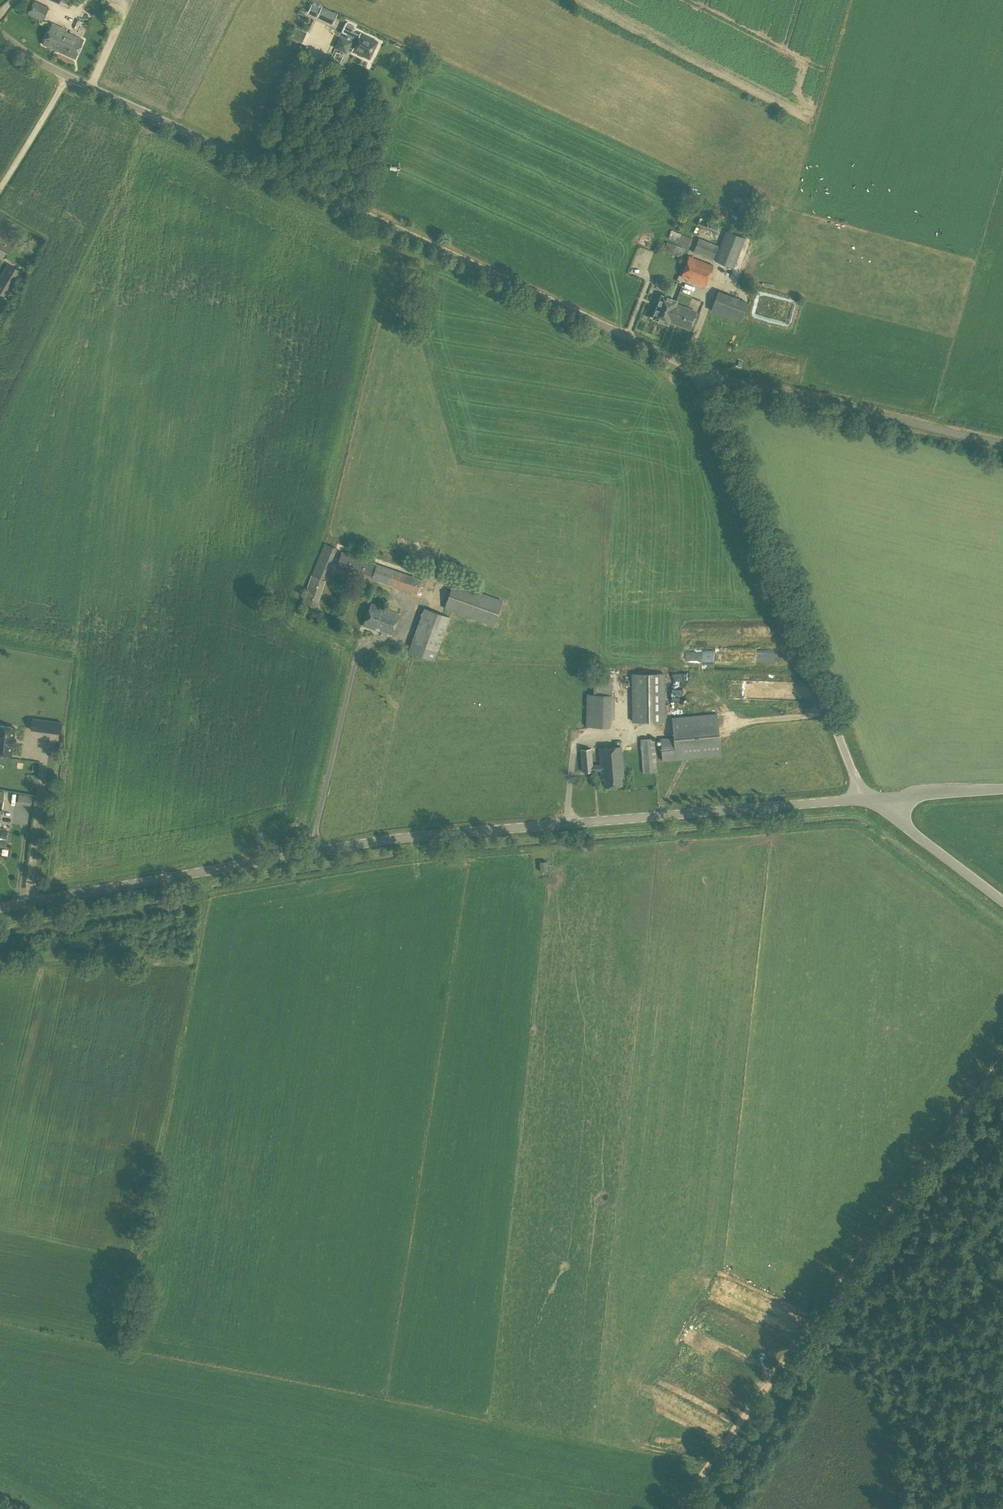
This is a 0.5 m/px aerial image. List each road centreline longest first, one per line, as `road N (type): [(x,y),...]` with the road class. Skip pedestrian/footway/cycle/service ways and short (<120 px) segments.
road 1 (tertiary): [(0,908),(416,835),(864,799)]
road 2 (unclassified): [(706,374),(38,61),(0,32)]
road 3 (unclassified): [(864,799),(703,389),(706,374)]
road 4 (track): [(802,1336),(1002,1063)]
road 5 (unclassified): [(1002,443),(706,374)]
road 6 (unclassified): [(1002,902),(902,822),(899,798)]
road 7 (track): [(731,1435),(802,1336)]

